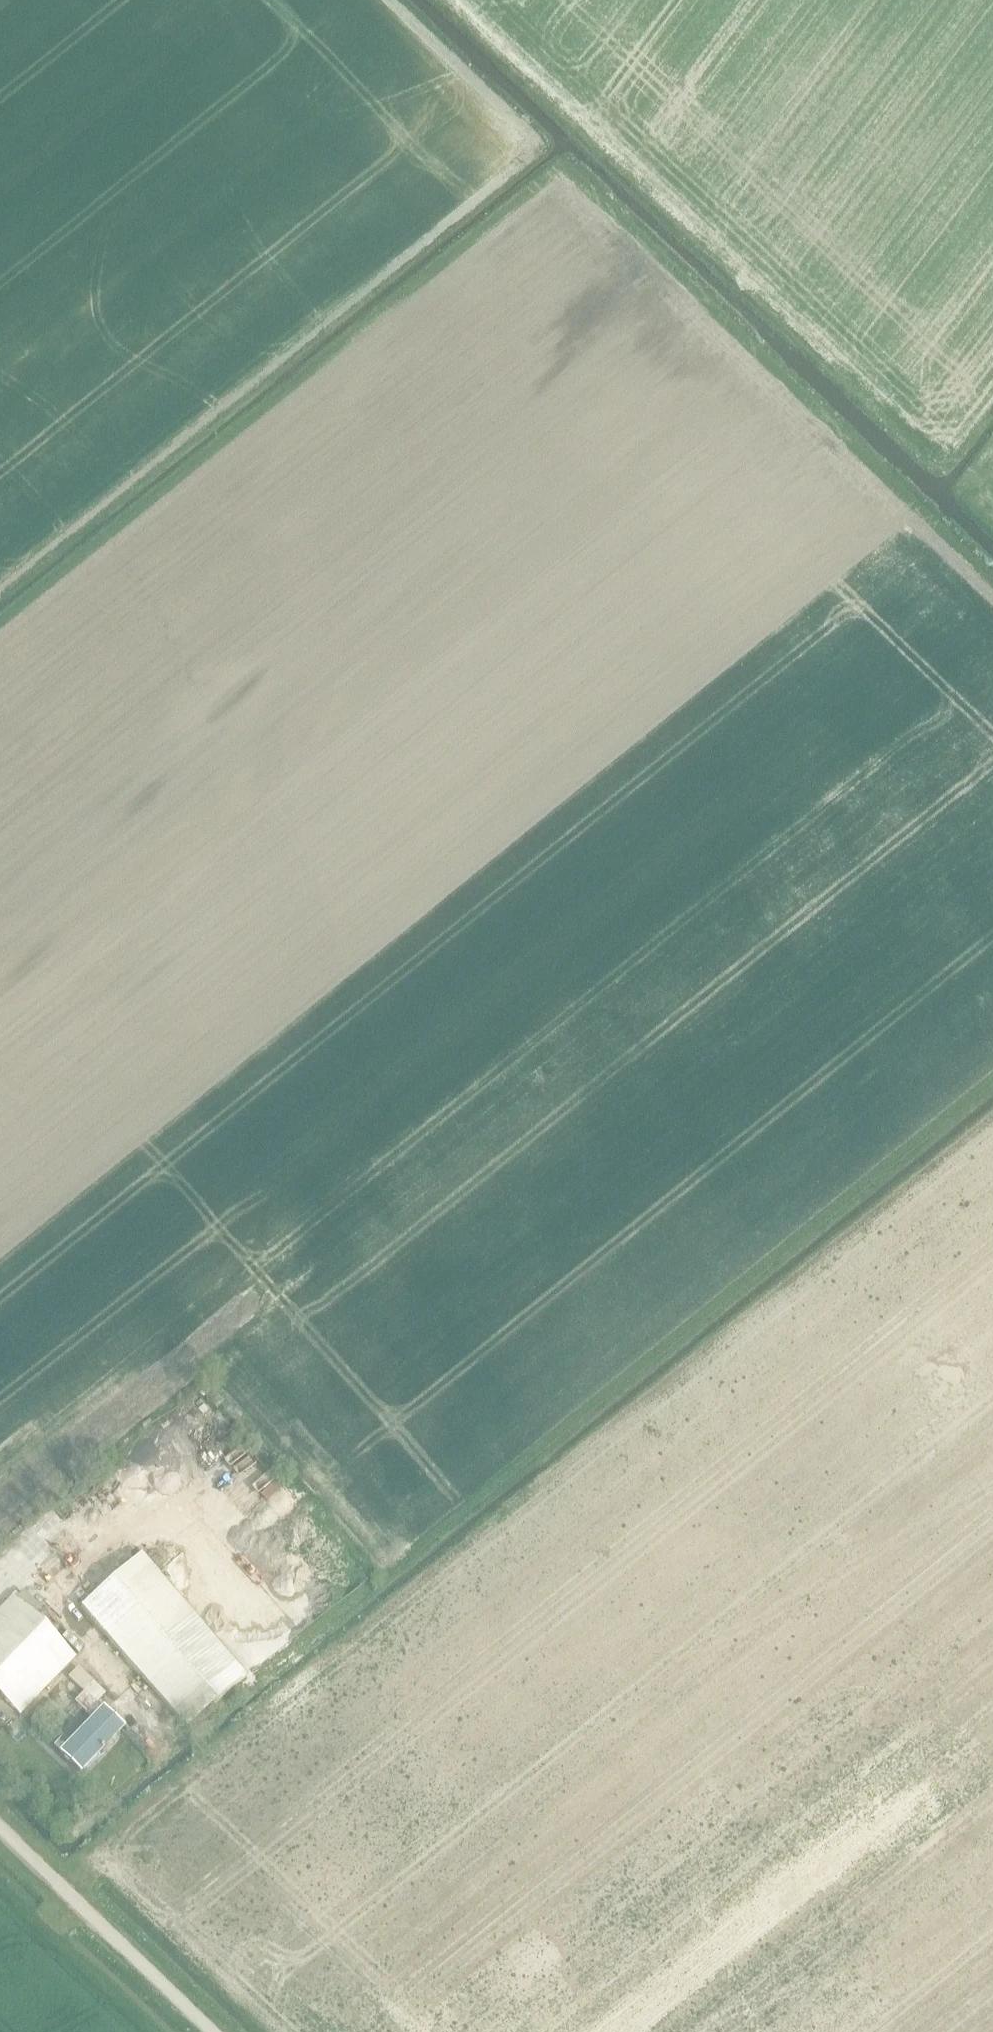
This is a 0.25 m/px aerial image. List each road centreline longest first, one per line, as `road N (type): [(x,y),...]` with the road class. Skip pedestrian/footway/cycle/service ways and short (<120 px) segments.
road 1 (unclassified): [(209,2031),(0,1829)]

